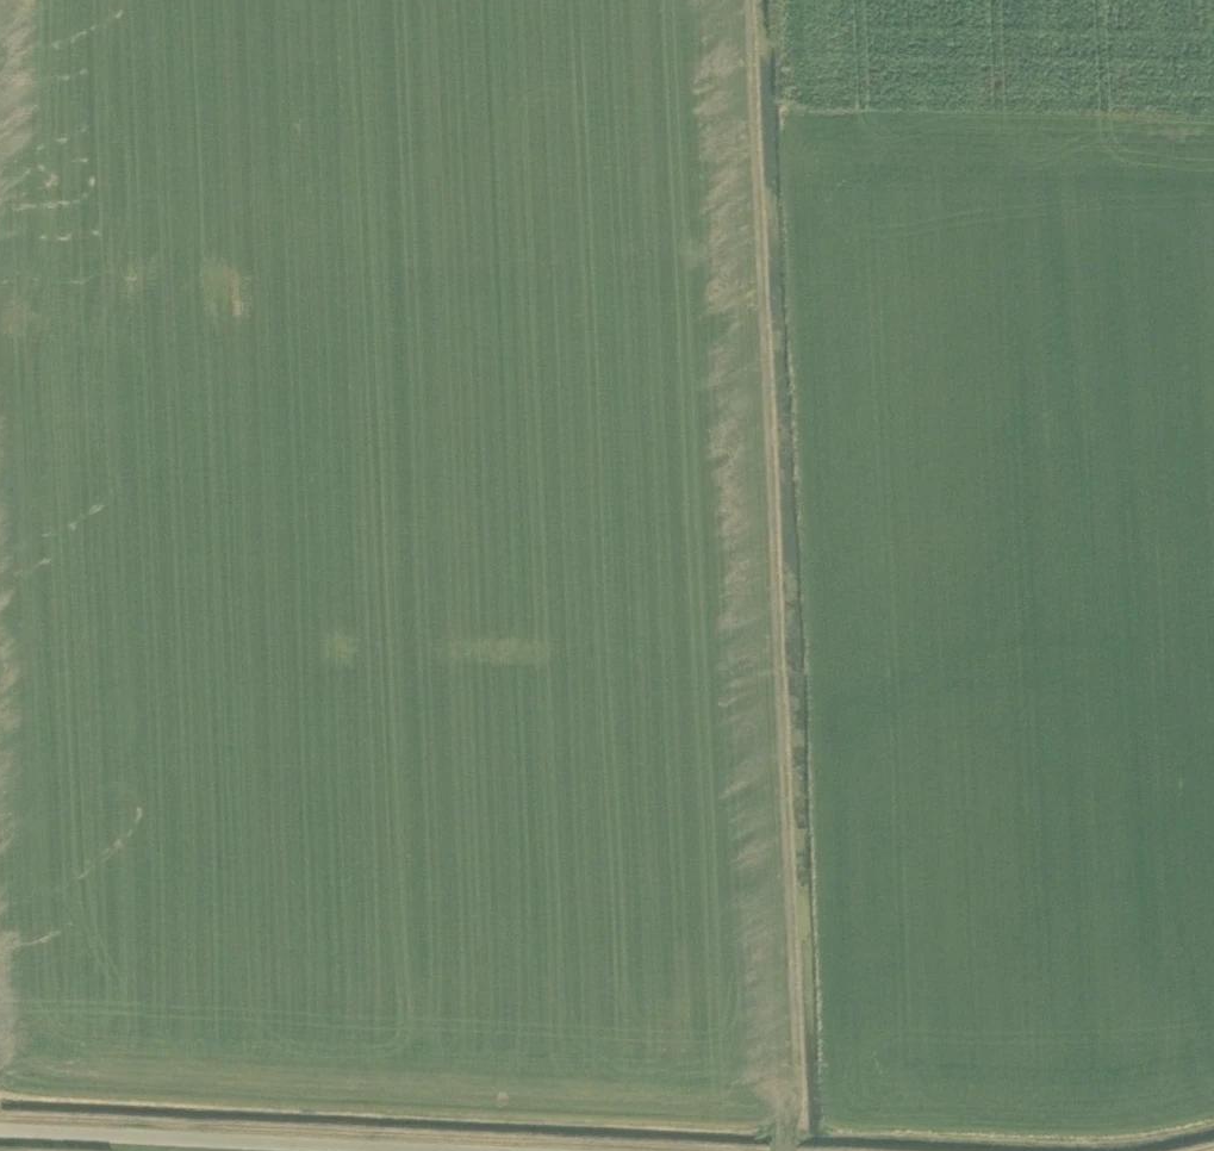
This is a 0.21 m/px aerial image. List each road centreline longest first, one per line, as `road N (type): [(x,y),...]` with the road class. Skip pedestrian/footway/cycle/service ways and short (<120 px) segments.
road 1 (unclassified): [(0,1129),(481,1150)]

